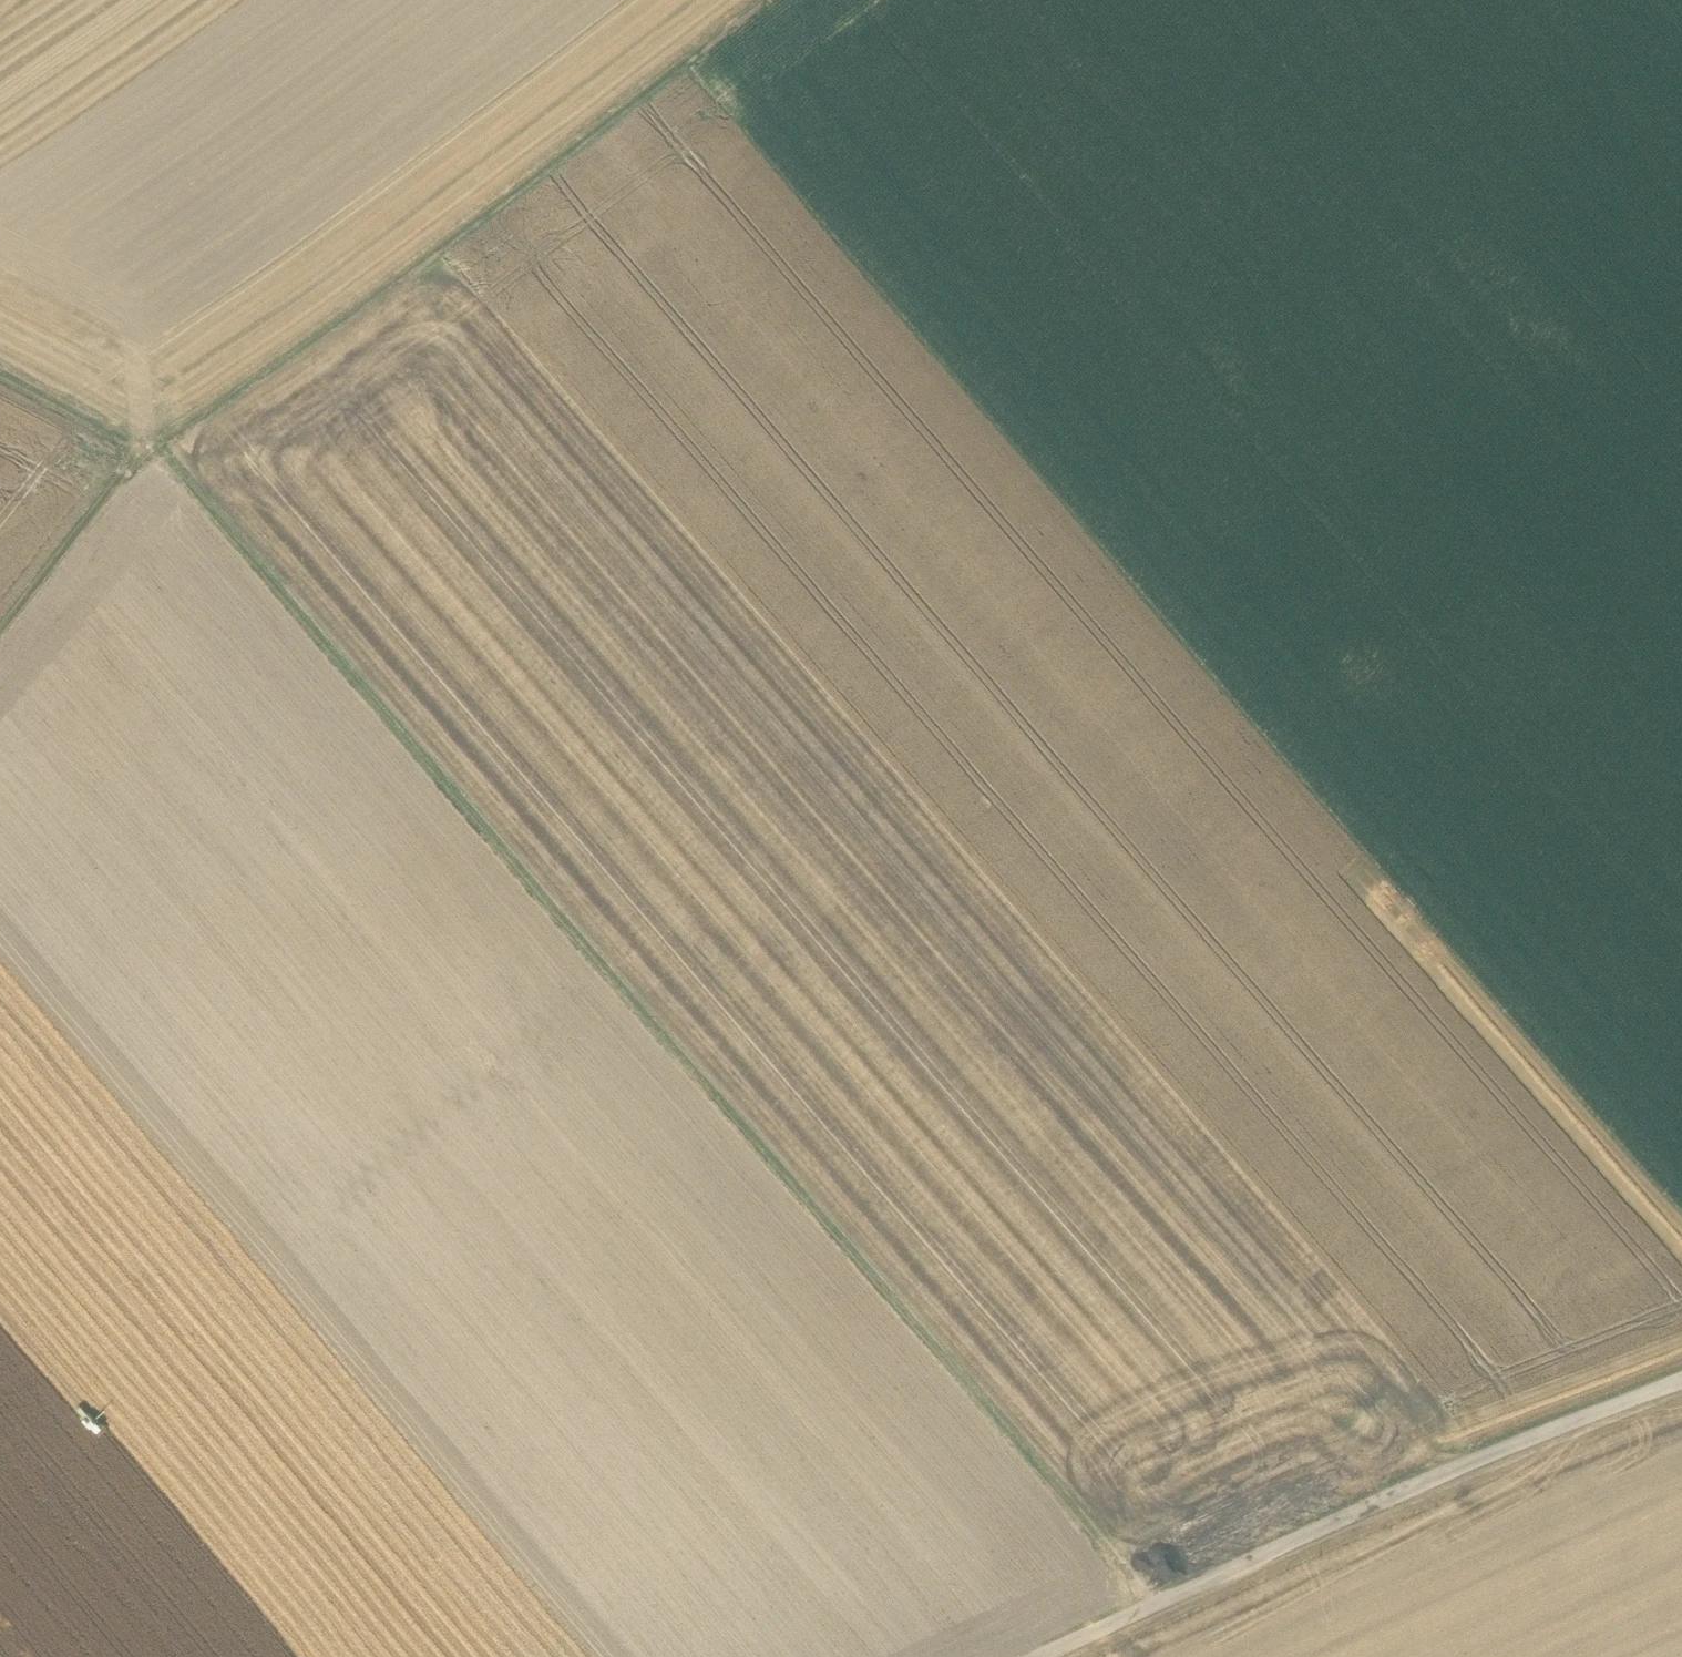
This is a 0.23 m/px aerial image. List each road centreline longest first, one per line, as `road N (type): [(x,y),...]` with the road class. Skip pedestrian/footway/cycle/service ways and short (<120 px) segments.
road 1 (track): [(1157,1610),(156,453)]
road 2 (track): [(156,453),(747,0)]
road 3 (track): [(1060,1656),(1681,1389)]
road 4 (track): [(0,649),(156,453)]
road 5 (track): [(156,453),(0,374)]

